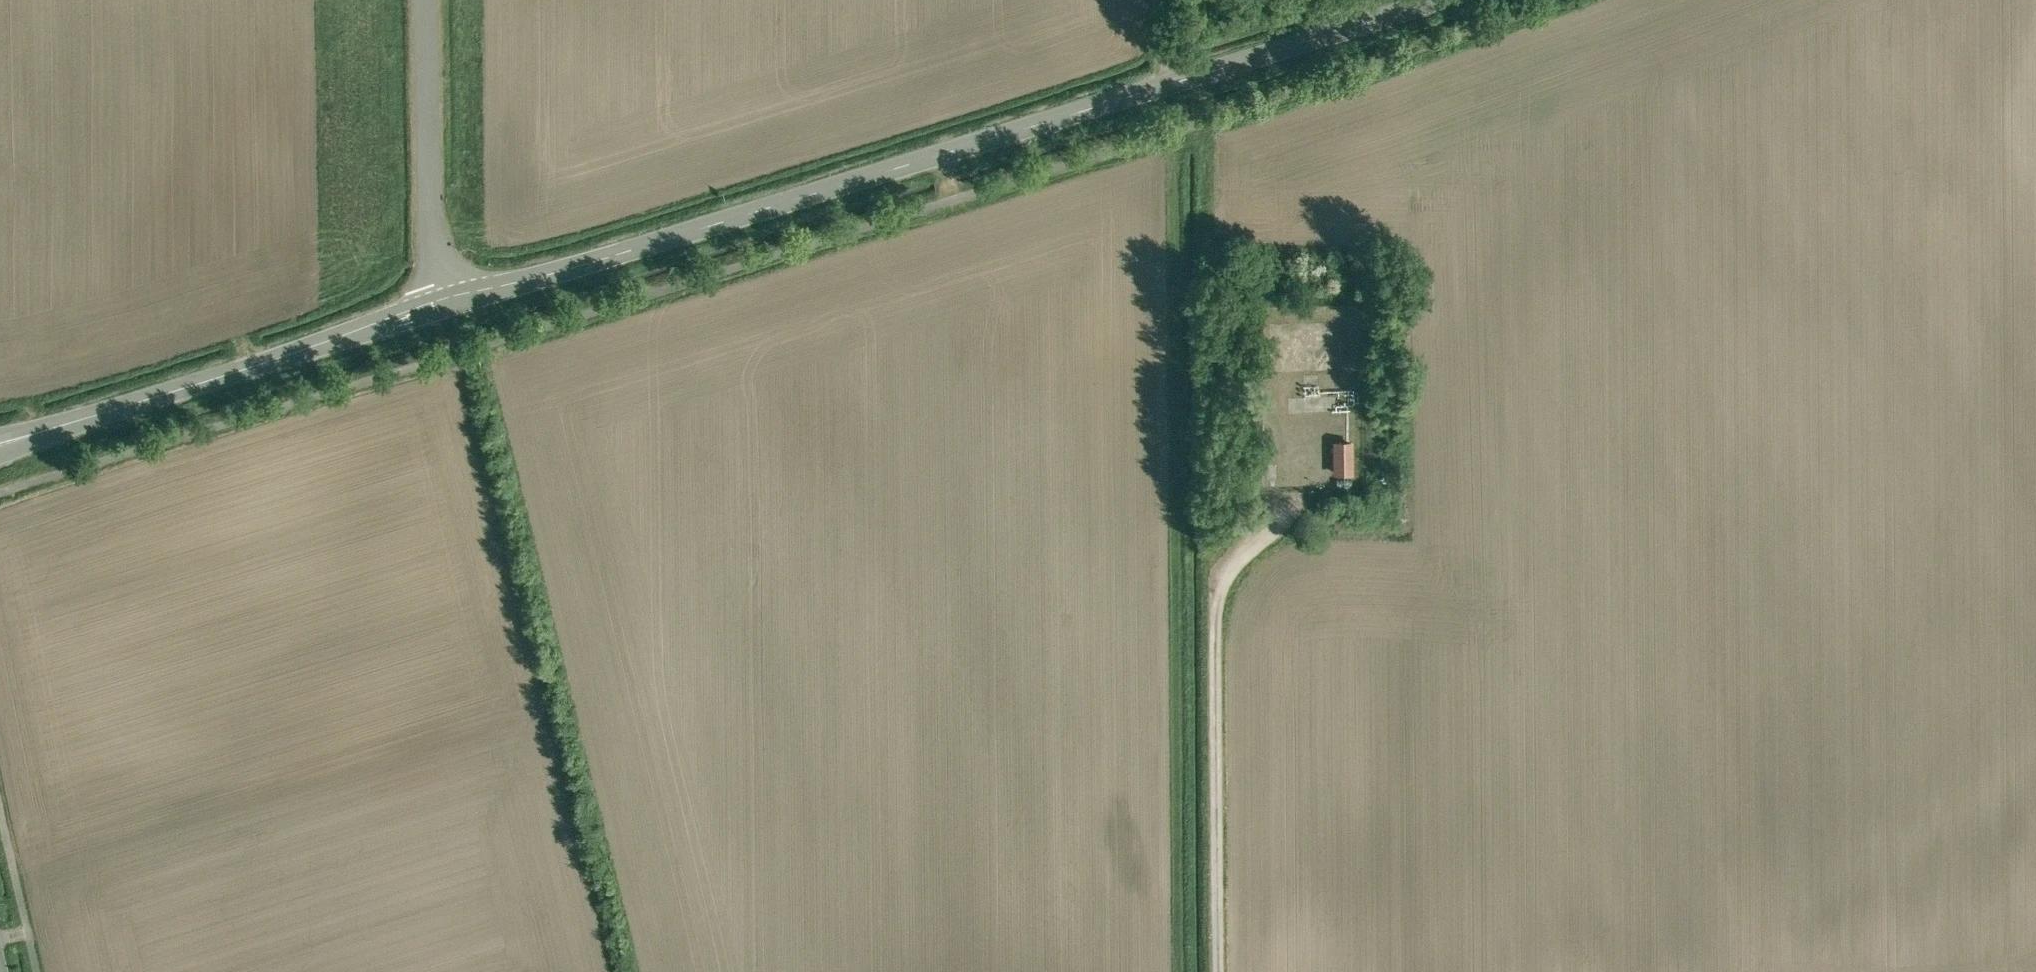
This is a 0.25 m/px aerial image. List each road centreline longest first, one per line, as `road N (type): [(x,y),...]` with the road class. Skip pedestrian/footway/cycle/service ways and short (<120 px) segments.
road 1 (secondary): [(1432,0),(0,449)]
road 2 (track): [(1222,971),(1216,583),(1285,493)]

